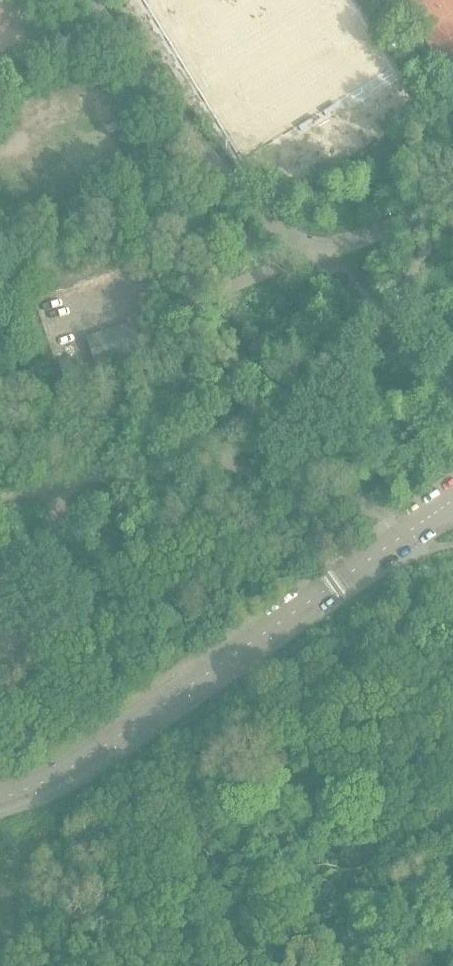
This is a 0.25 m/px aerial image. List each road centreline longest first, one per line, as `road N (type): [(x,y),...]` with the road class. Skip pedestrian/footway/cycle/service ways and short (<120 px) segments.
road 1 (residential): [(0,801),(49,787),(86,763),(452,504)]

